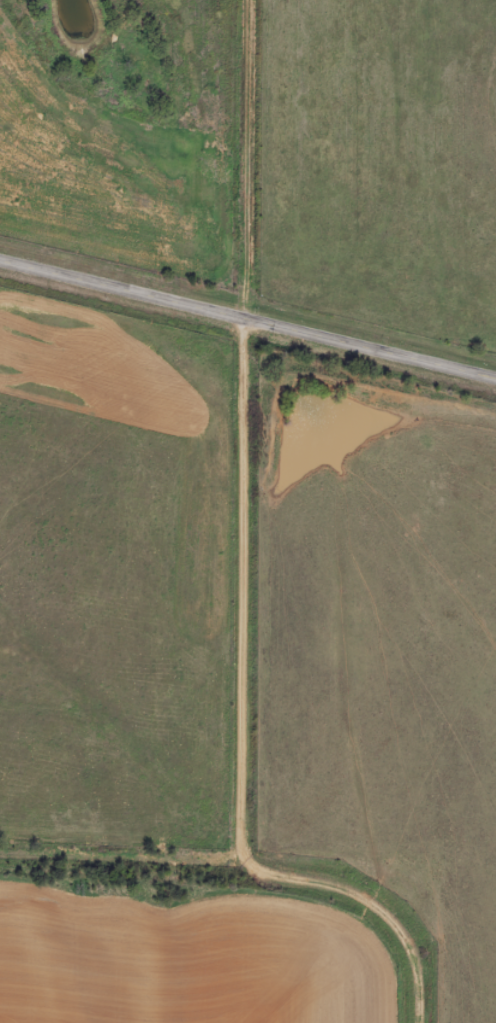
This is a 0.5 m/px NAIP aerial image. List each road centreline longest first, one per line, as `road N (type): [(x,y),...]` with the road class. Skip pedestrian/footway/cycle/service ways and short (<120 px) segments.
road 1 (residential): [(421,1022),(412,949),(383,912),(336,887),(260,869),(242,837),(250,0)]
road 2 (secondary): [(495,379),(0,262)]
road 3 (residential): [(283,878),(0,859)]

